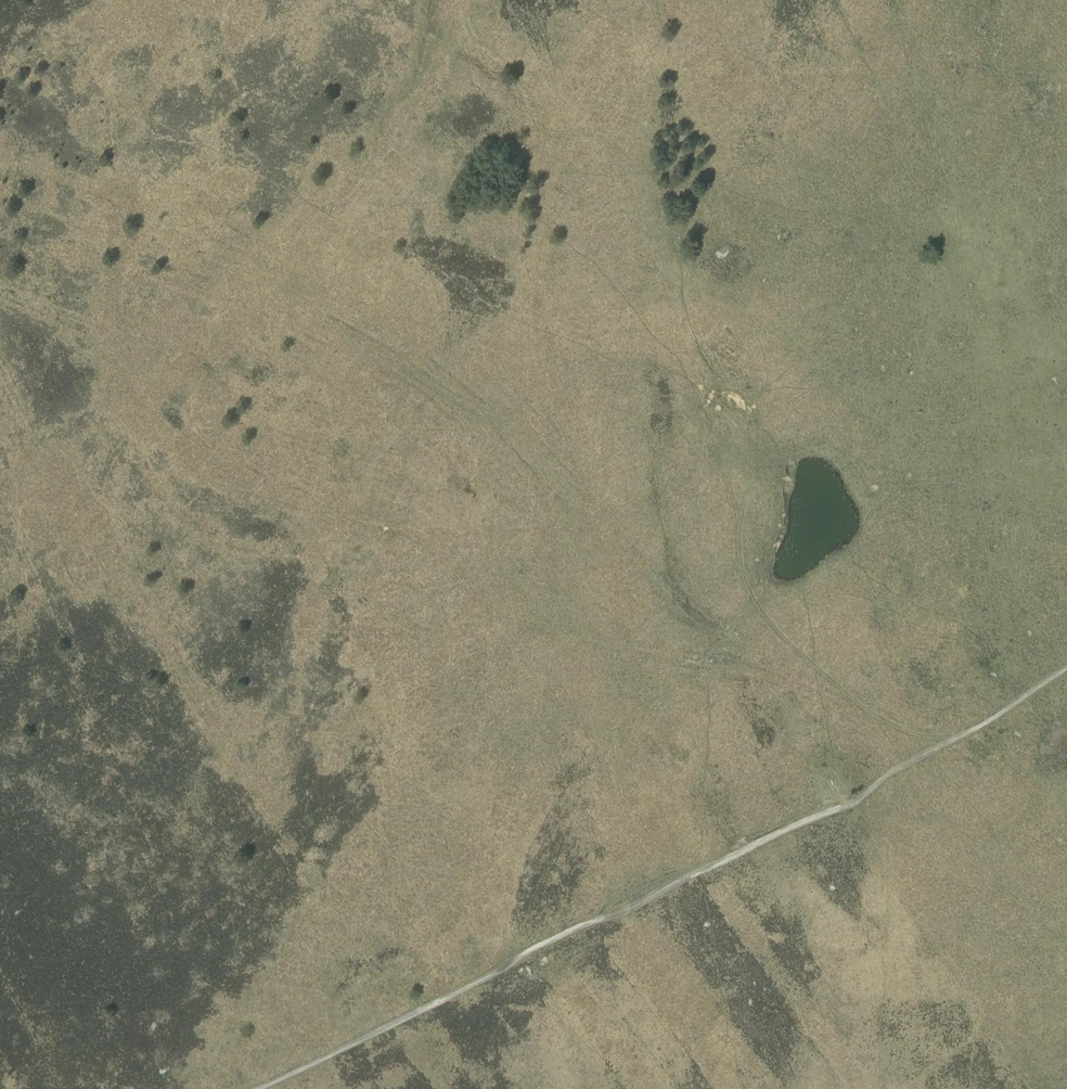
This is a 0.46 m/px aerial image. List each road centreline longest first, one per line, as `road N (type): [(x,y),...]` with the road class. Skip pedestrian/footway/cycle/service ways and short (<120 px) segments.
road 1 (track): [(963,735),(847,805),(539,946),(259,1088)]
road 2 (track): [(747,492),(739,525),(749,586),(786,639),(898,730),(963,735)]
road 3 (track): [(1066,669),(963,735)]

